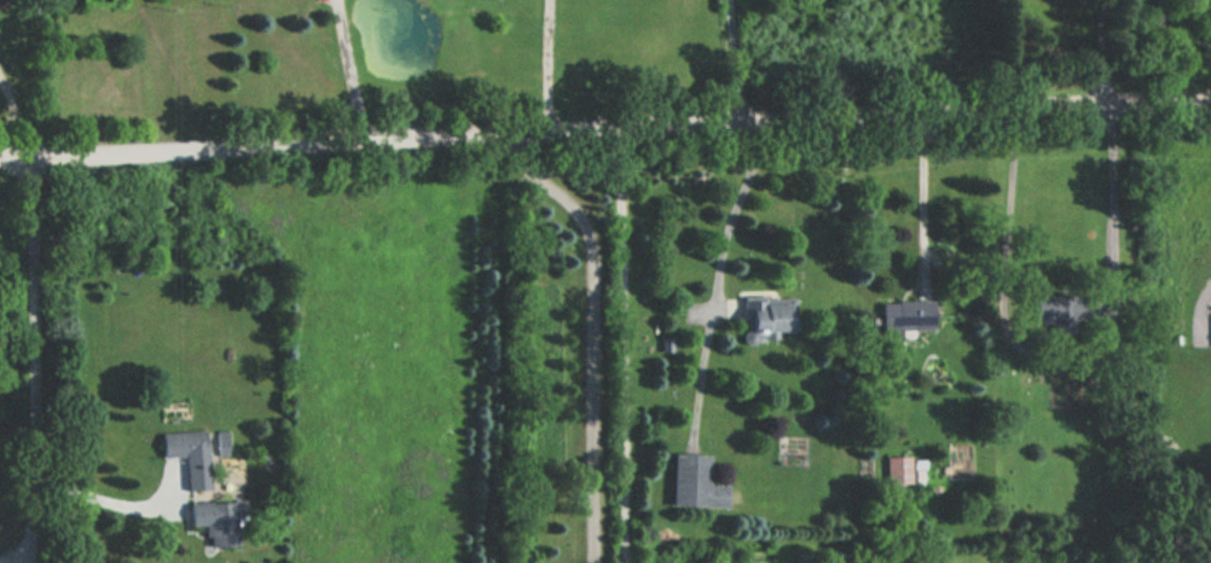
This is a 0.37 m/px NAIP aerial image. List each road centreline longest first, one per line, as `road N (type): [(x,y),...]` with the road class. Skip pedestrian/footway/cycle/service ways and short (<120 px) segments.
road 1 (residential): [(1210,99),(0,156)]
road 2 (residential): [(31,156),(31,562)]

